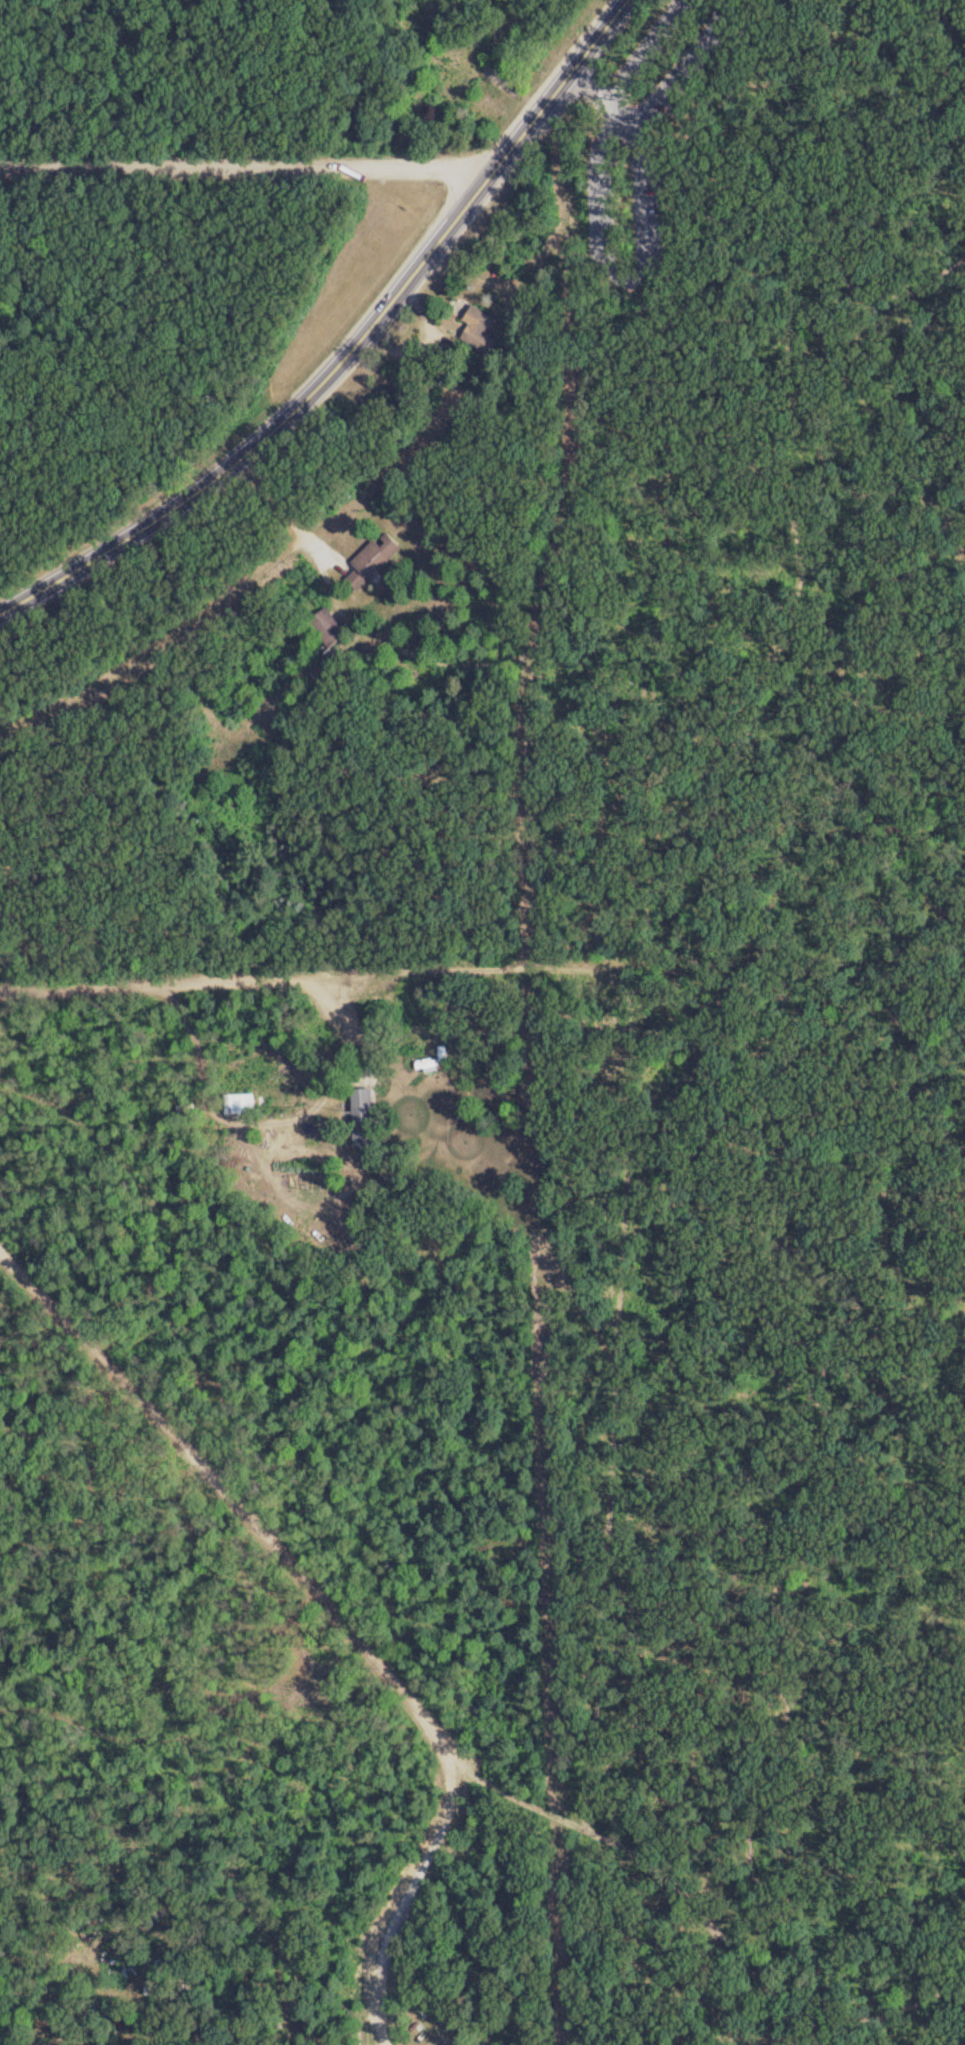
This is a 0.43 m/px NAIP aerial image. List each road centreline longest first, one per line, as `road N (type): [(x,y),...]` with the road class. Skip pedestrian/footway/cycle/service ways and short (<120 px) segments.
road 1 (tertiary): [(0,613),(191,497),(320,388),(629,0)]
road 2 (residential): [(446,1732),(0,1256)]
road 3 (residential): [(0,164),(452,167),(487,179)]

